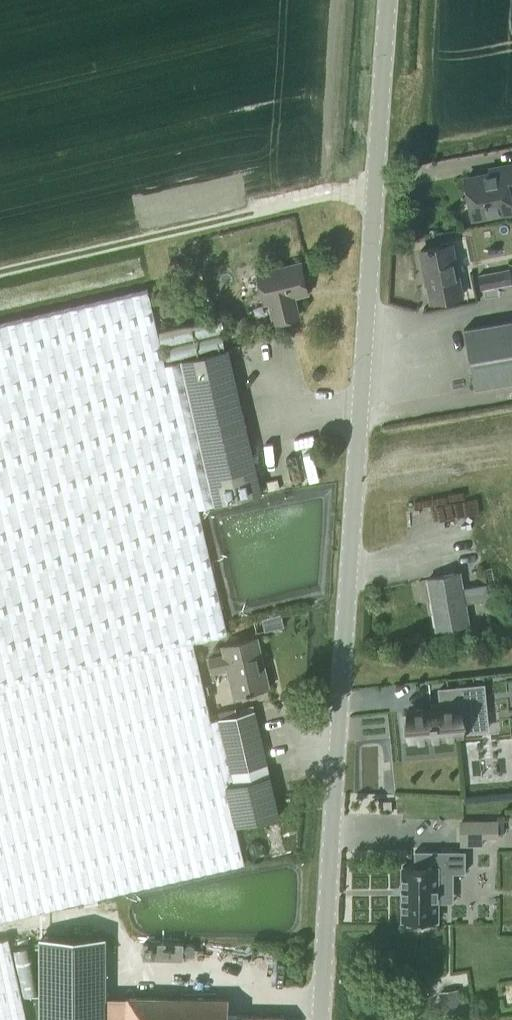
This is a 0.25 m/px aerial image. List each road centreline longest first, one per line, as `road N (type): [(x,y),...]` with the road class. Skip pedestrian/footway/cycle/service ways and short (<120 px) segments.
road 1 (unclassified): [(320,1019),(387,0)]
road 2 (track): [(0,270),(374,183)]

